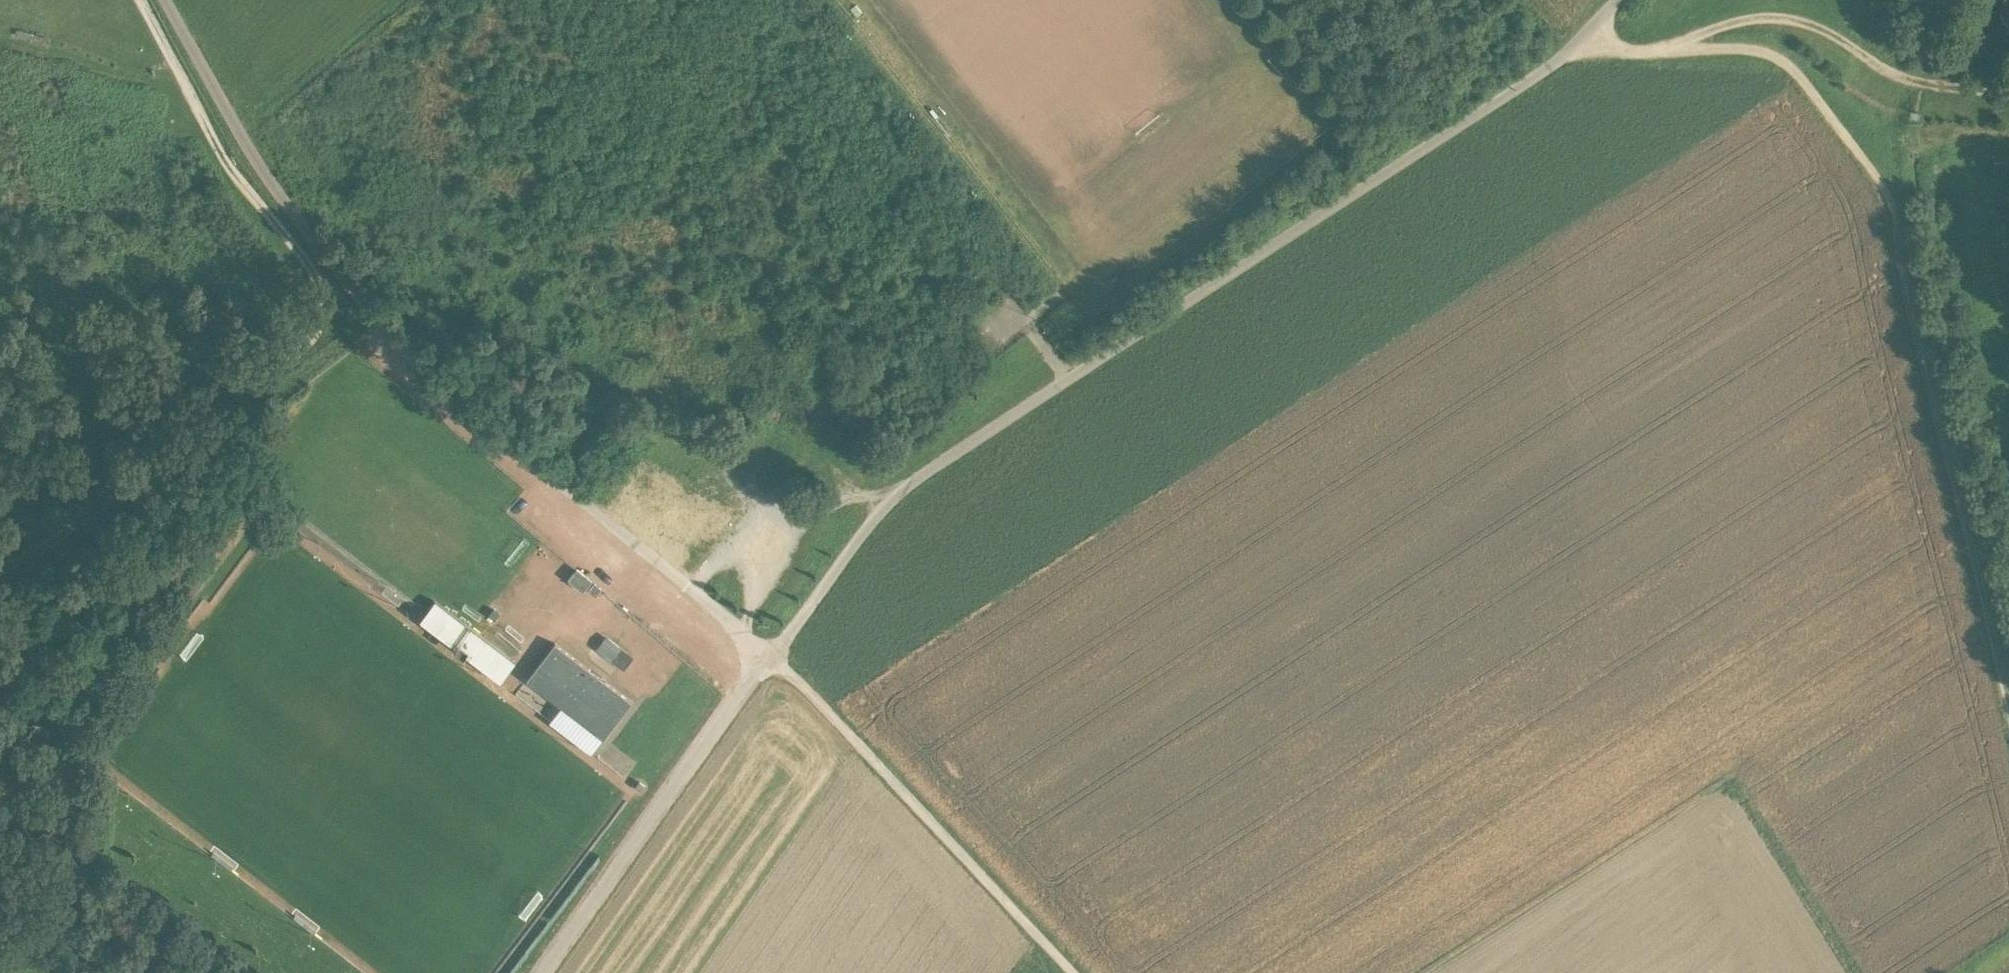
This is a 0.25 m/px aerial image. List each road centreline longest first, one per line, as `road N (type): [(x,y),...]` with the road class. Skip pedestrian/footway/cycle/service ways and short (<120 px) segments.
road 1 (unclassified): [(772,652),(475,412),(378,321),(265,175),(168,0)]
road 2 (track): [(1076,972),(772,652),(905,486),(1070,378)]
road 3 (track): [(2008,703),(1904,284),(1892,201),(1775,53),(1697,44)]
road 4 (track): [(1070,378),(1530,81),(1619,0)]
road 5 (track): [(1577,44),(1643,54),(1777,18),(1828,32),(1888,74),(2008,89)]
road 6 (unclassified): [(772,652),(537,972)]
road 7 (track): [(1857,972),(1743,794)]

